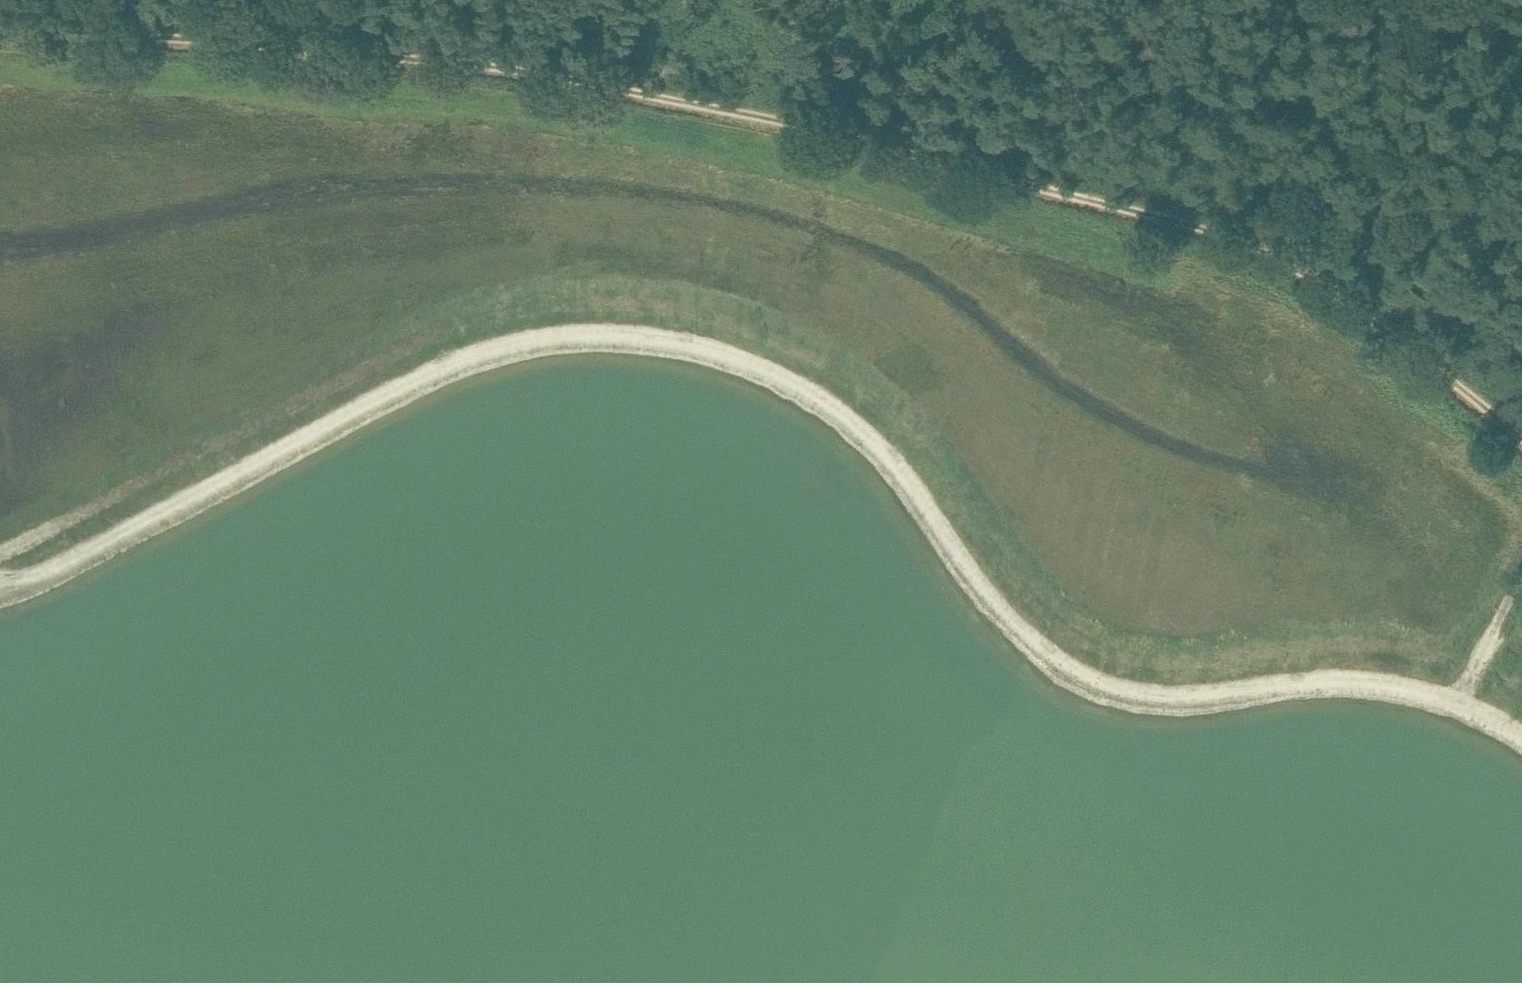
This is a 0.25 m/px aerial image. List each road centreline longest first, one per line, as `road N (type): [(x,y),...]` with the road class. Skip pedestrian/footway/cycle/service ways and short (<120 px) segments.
road 1 (track): [(1521,438),(1388,332),(1283,267),(1215,237),(1081,200),(613,84),(370,51),(0,24)]
road 2 (track): [(1000,0),(1521,344)]

